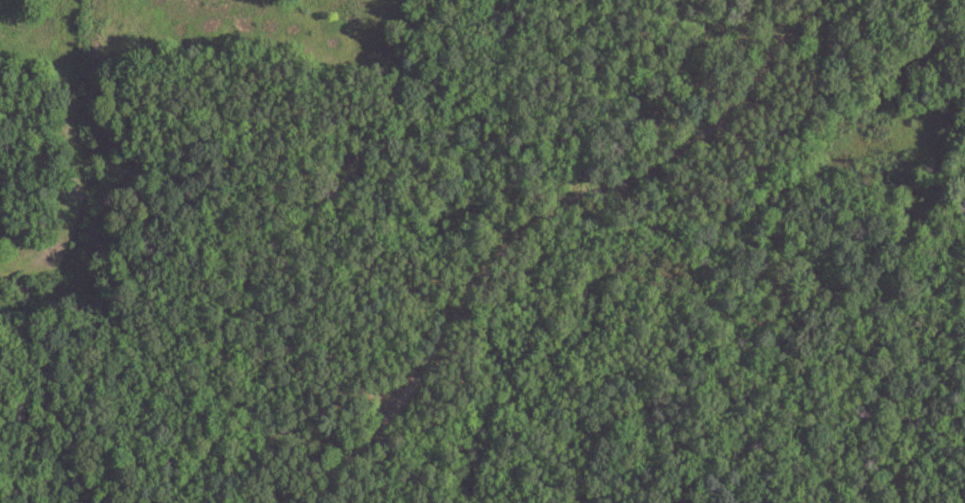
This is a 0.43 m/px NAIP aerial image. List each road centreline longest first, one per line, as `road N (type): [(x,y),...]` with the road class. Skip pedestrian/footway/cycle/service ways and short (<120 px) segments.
road 1 (track): [(824,0),(786,36),(738,113),(698,151),(595,188),(528,229),(471,293),(403,405),(349,464),(333,502)]

